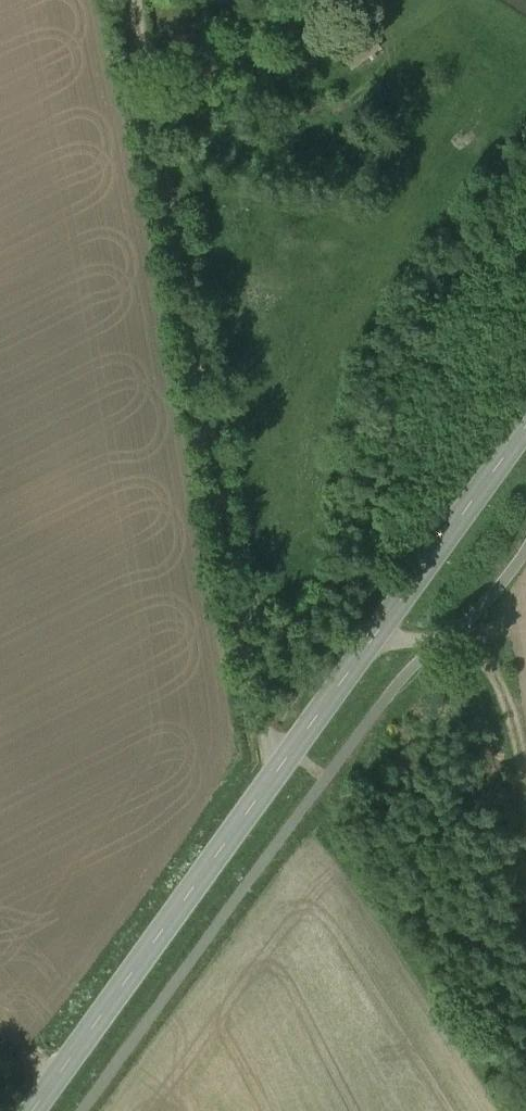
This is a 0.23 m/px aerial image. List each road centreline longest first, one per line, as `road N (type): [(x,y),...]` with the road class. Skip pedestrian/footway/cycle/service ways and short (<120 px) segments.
road 1 (tertiary): [(33,1110),(525,429)]
road 2 (track): [(291,755),(262,734),(136,0)]

